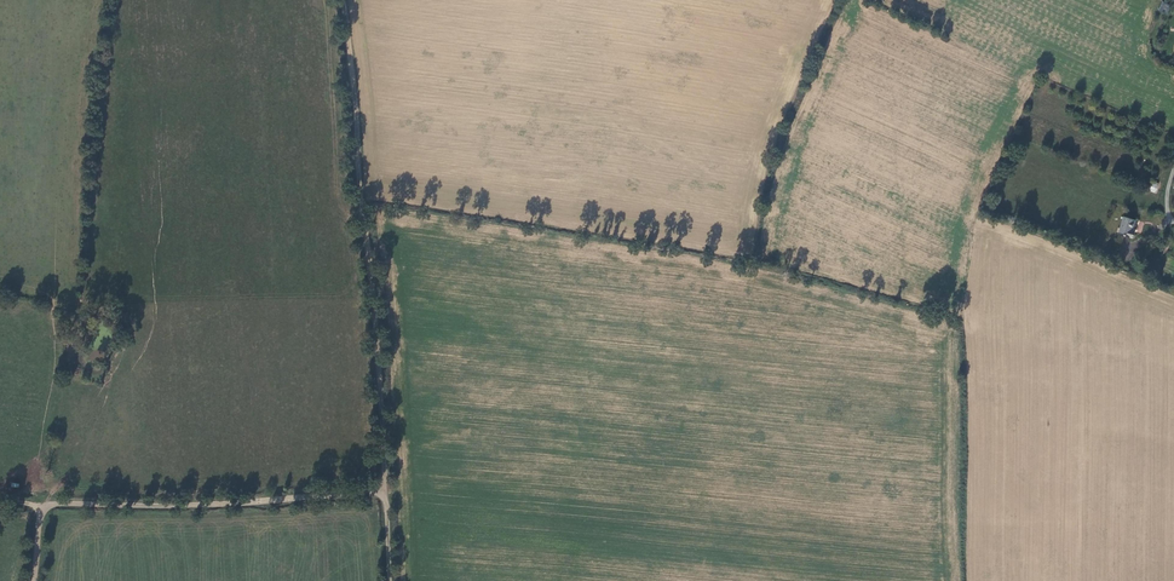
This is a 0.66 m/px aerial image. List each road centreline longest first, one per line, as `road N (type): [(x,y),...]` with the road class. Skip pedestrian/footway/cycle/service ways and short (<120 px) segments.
road 1 (track): [(386,490),(373,271),(344,0)]
road 2 (track): [(44,506),(251,503),(386,490)]

